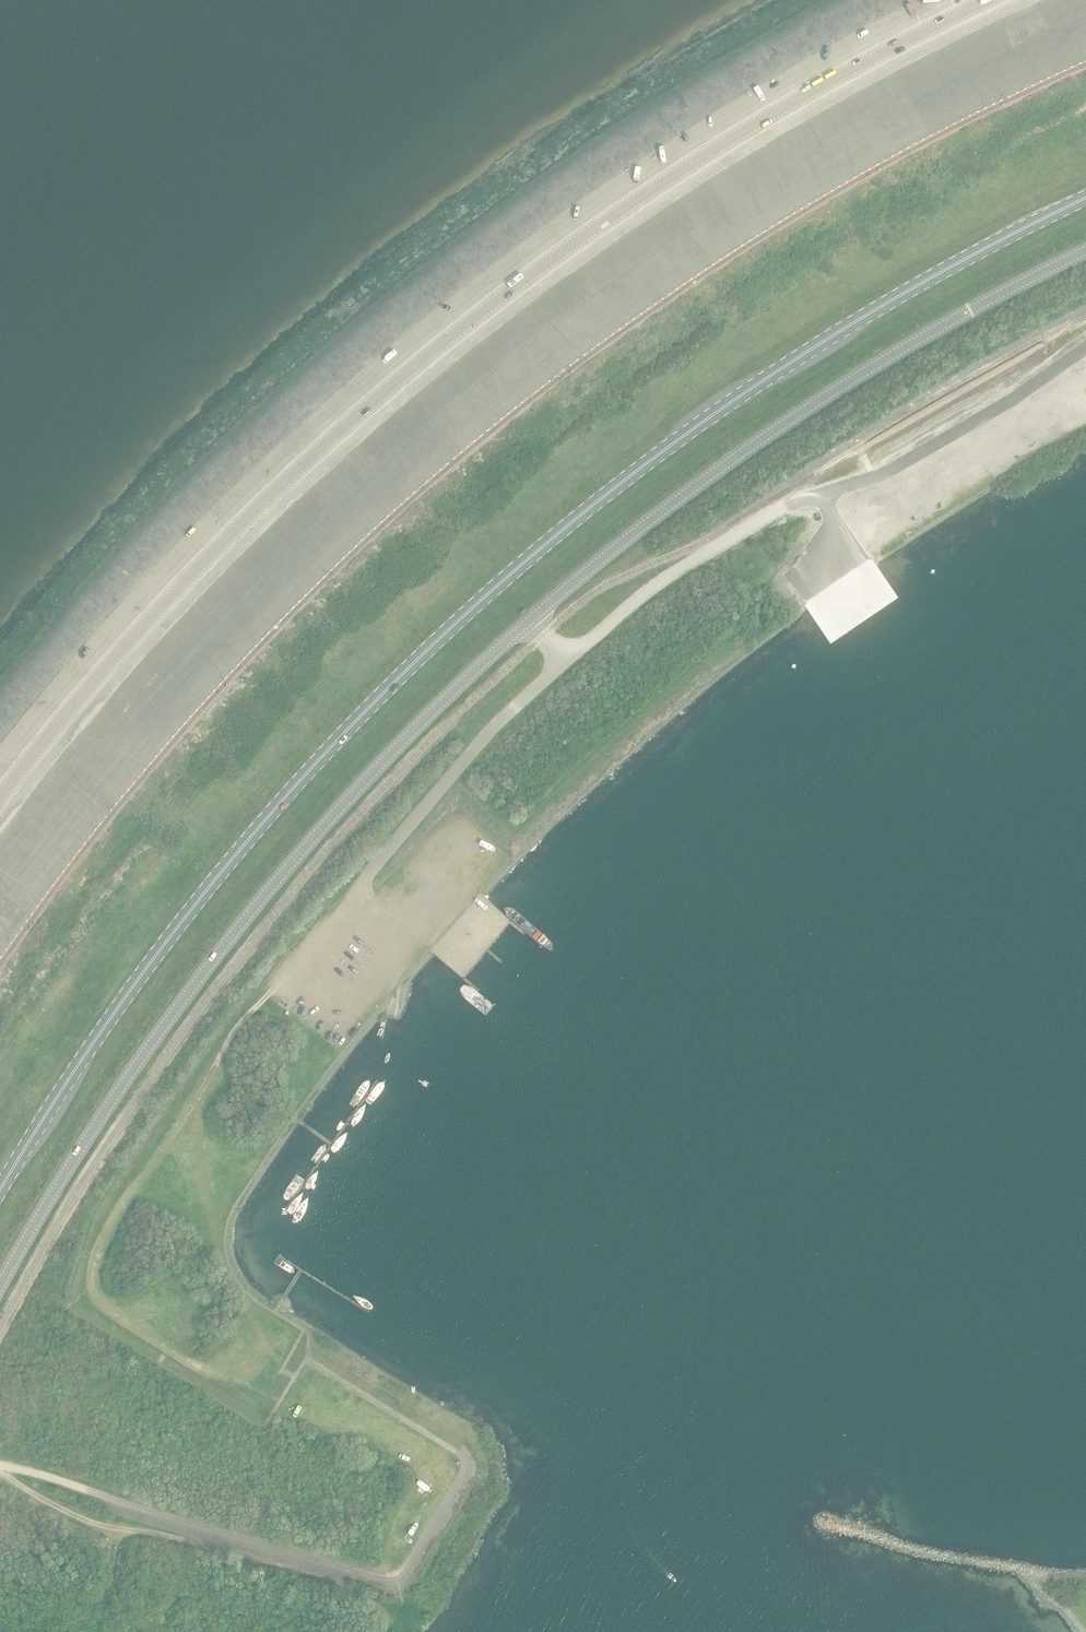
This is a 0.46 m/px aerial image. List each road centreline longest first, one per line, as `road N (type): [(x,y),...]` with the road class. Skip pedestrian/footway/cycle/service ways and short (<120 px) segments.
road 1 (tertiary): [(0,1287),(67,1170),(218,951),(380,764),(483,662),(657,515),(817,402),(975,307),(1085,253)]
road 2 (primary): [(0,1189),(137,980),(233,857),(341,733),(451,626),(590,506),(774,372),(923,281),(1085,197)]
road 3 (unclassified): [(0,797),(121,651),(259,505),(459,329),(735,135),(992,0)]
road 4 (track): [(0,1466),(396,1578),(463,1470),(463,1458),(306,1359)]
road 5 (track): [(265,997),(237,1026),(179,1129),(111,1208),(88,1265),(103,1302),(227,1380)]
road 6 (track): [(0,1470),(98,1525),(151,1532),(332,1582),(376,1609),(383,1631)]

